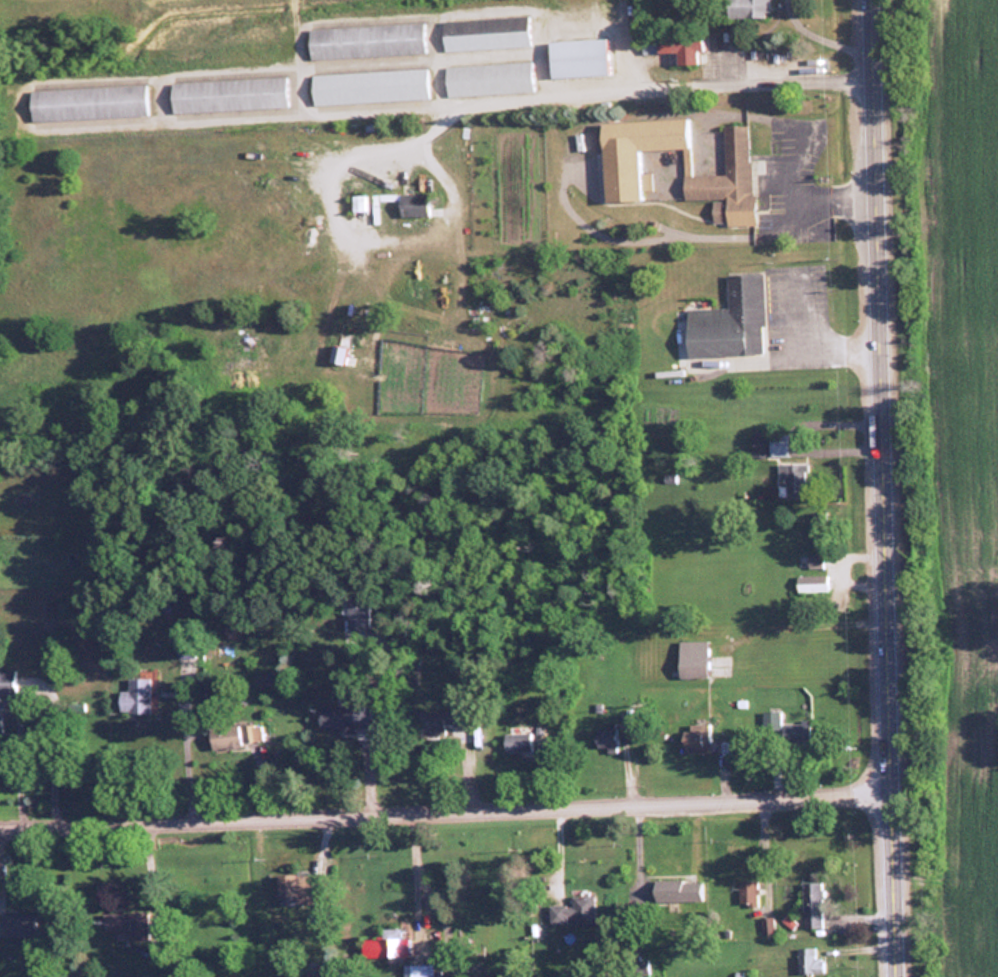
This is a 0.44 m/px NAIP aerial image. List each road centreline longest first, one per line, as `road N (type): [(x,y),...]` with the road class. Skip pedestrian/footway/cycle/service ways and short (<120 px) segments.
road 1 (primary): [(899,976),(874,0)]
road 2 (residential): [(895,793),(0,827)]

